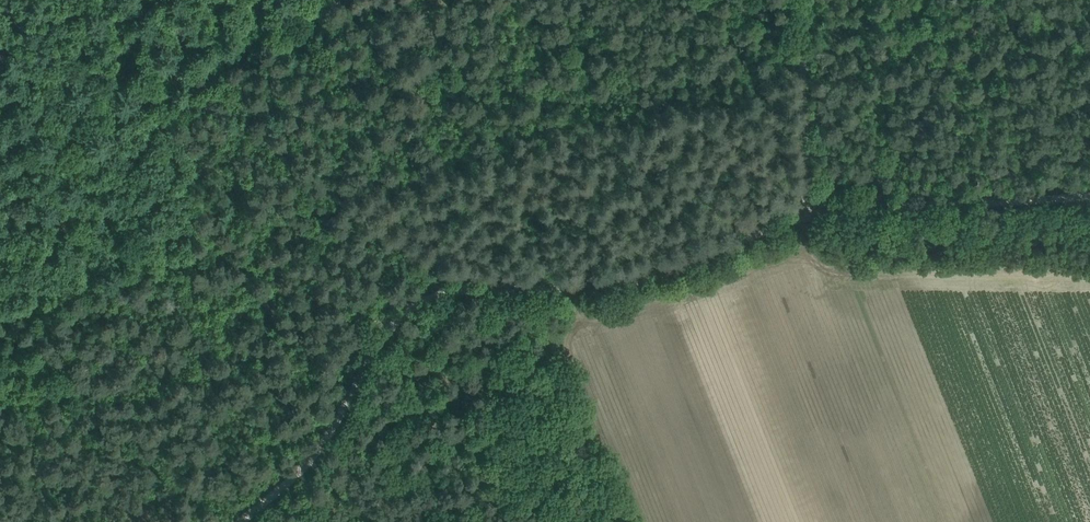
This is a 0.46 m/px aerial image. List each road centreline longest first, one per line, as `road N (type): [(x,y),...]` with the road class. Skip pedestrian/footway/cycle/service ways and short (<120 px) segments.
road 1 (track): [(234,521),(327,437),(391,332),(413,309),(445,296),(623,283),(832,208),(1089,198)]
road 2 (track): [(322,0),(0,181)]
road 3 (track): [(808,212),(802,0)]
road 4 (track): [(342,209),(478,289)]

